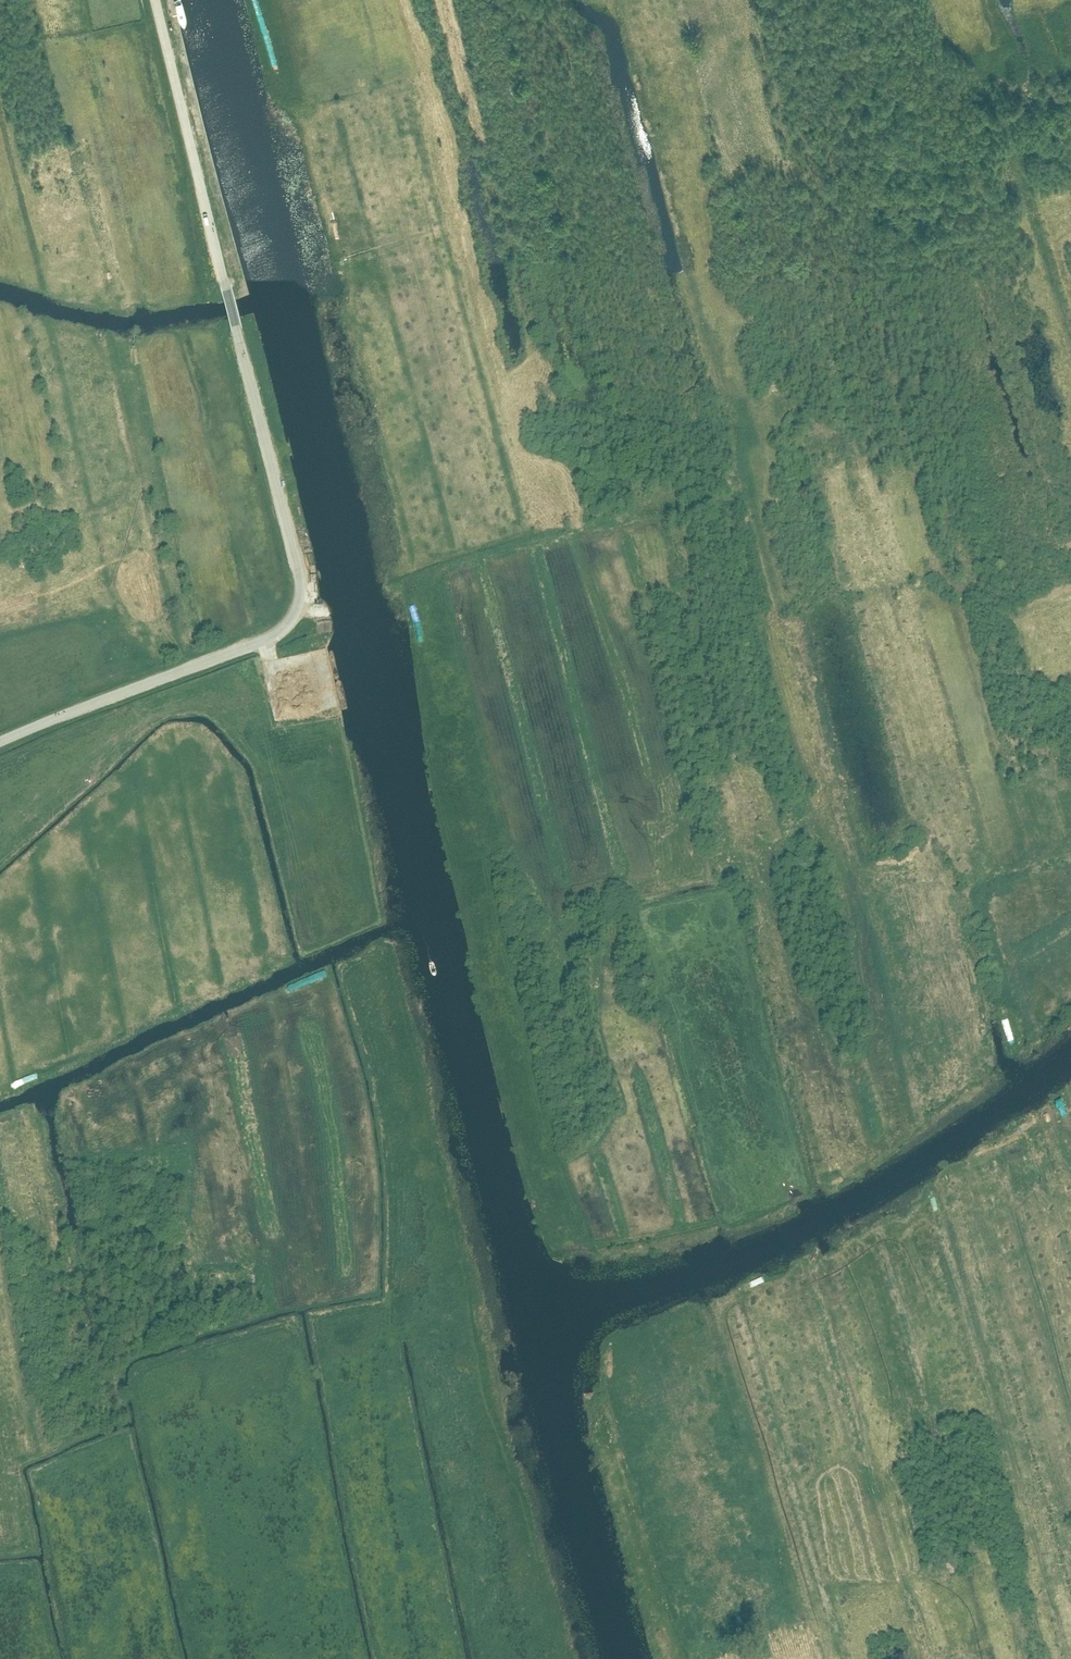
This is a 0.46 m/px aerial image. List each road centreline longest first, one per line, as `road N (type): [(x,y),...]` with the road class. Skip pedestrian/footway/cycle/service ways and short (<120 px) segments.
road 1 (tertiary): [(0,743),(266,640),(287,625),(298,605),(298,573),(155,0)]

